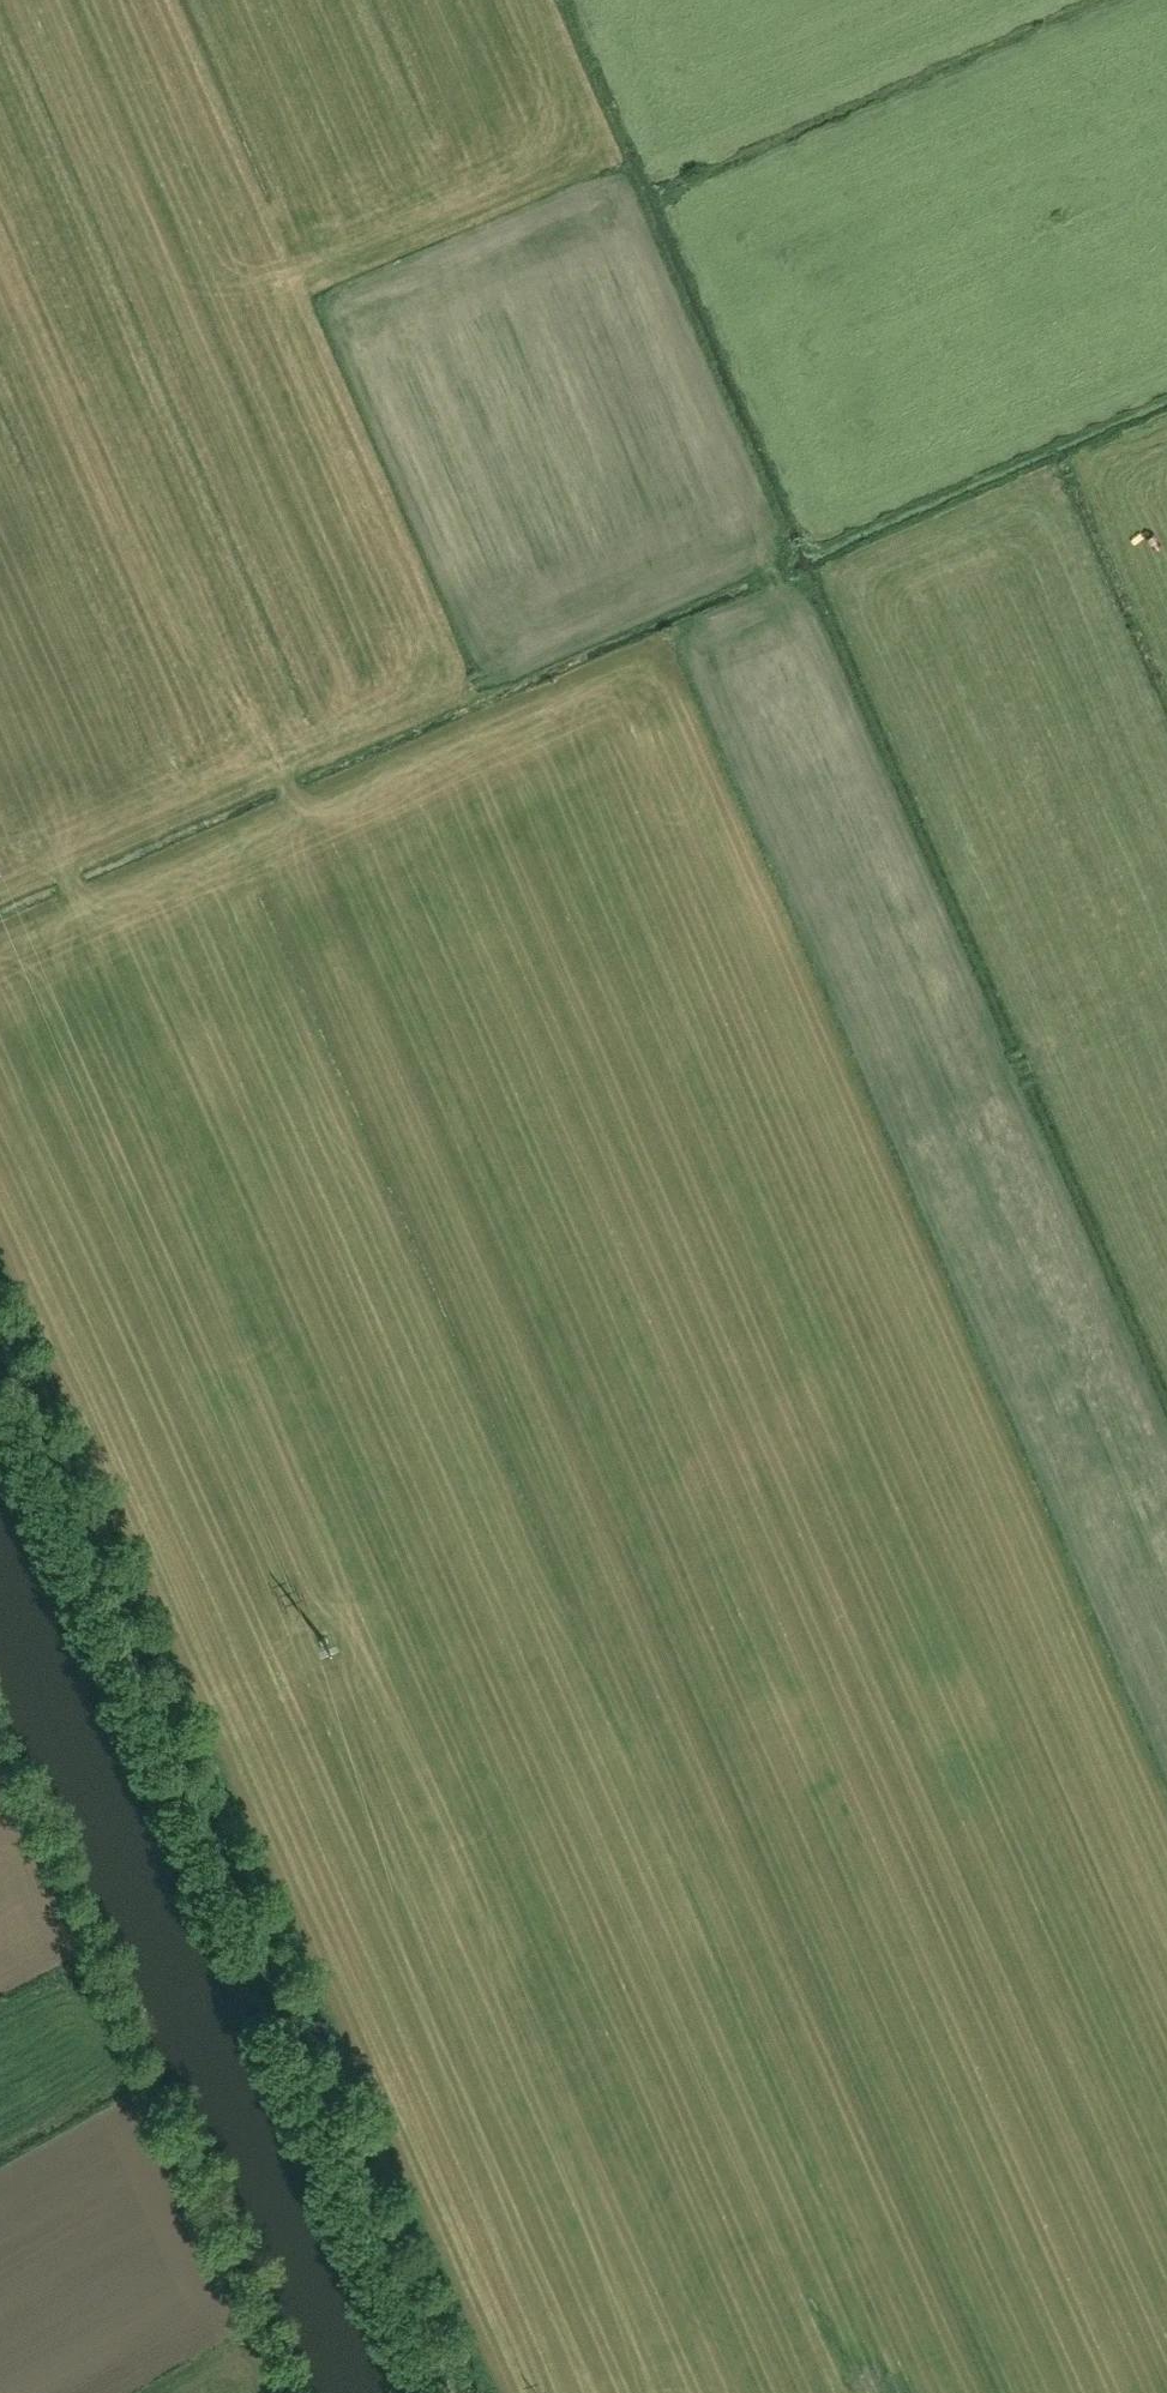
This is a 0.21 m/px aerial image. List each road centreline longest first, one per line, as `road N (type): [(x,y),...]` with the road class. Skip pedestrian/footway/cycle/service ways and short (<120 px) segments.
road 1 (track): [(0,1328),(463,2392)]

